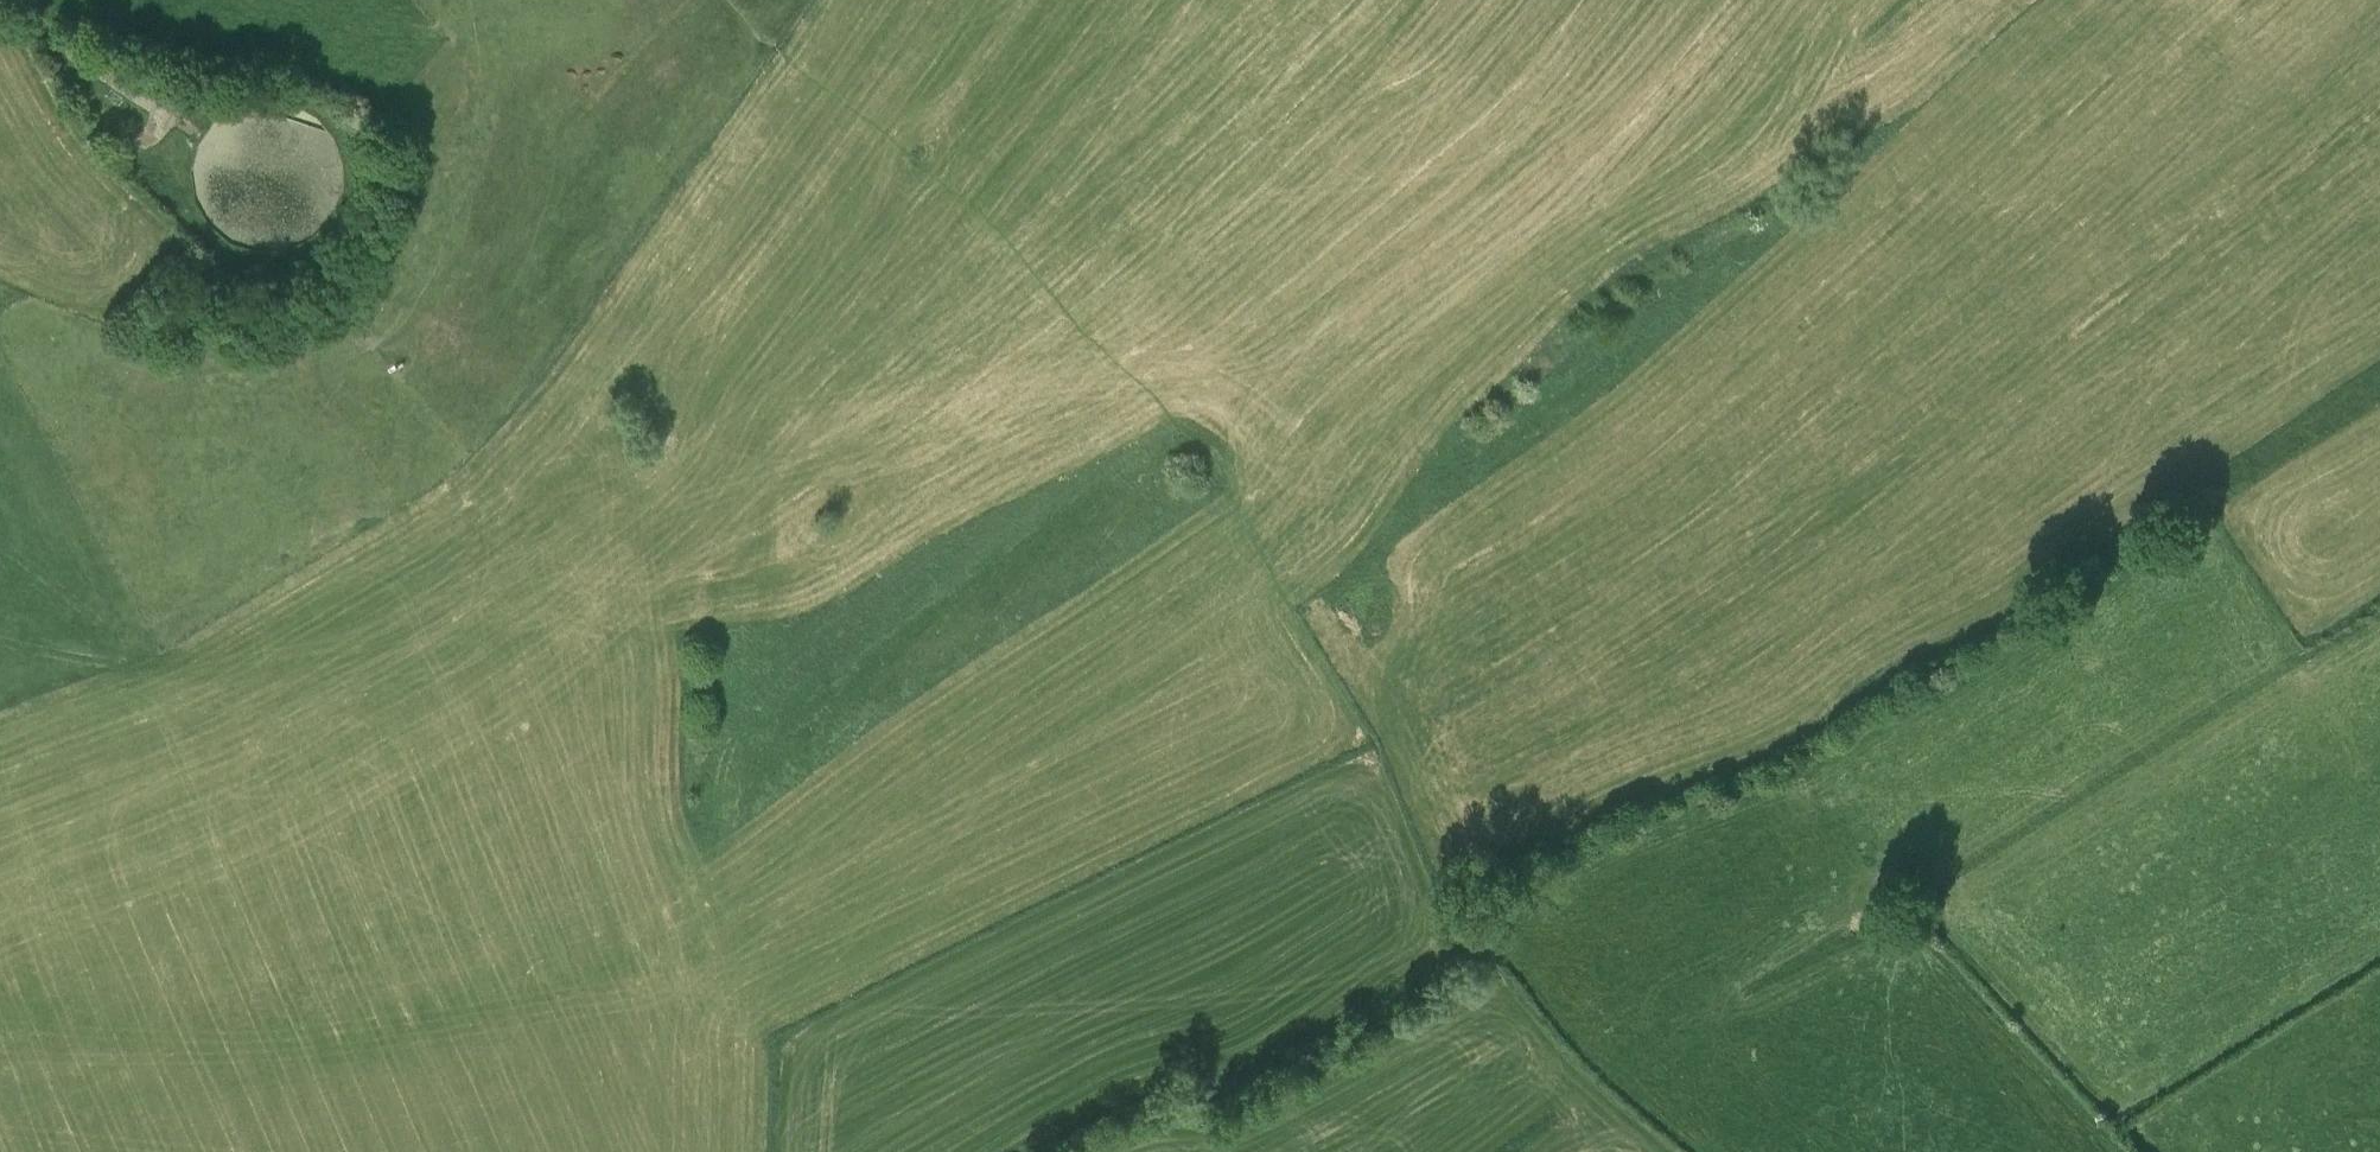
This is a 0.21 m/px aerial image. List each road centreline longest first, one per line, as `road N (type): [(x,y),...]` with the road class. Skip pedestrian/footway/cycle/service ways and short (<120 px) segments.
road 1 (track): [(23,0),(58,48),(165,113),(135,146)]

